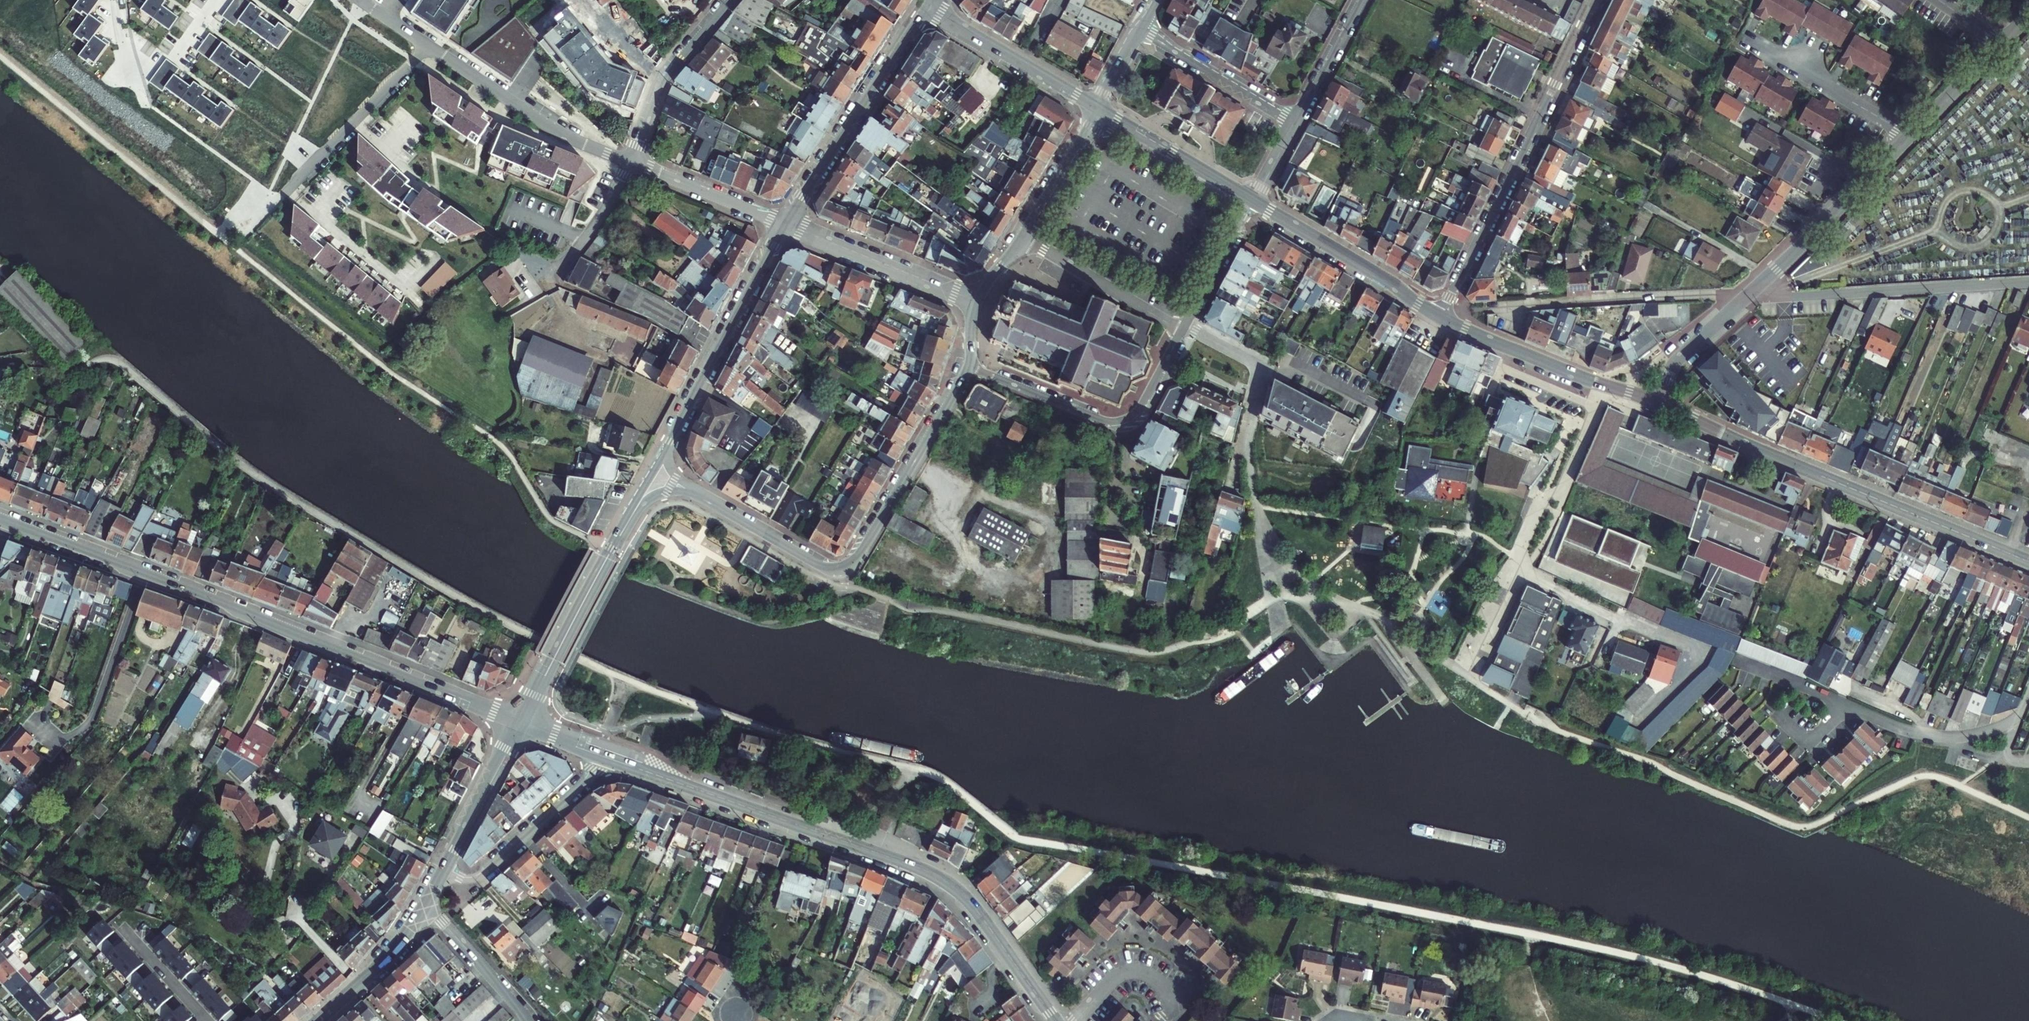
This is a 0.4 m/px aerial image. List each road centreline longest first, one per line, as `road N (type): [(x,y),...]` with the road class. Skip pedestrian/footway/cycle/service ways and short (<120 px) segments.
road 1 (secondary): [(520,722),(7,523)]
road 2 (secondary): [(1056,1020),(949,883),(612,759)]
road 3 (primary): [(2028,562),(1657,403)]
road 4 (secondary): [(707,499),(827,567),(846,567),(969,365)]
road 5 (tertiary): [(1750,295),(2001,43)]
road 6 (residential): [(1598,0),(1442,314)]
road 7 (residential): [(1740,661),(1937,737),(2000,726),(2018,715),(2028,692)]
road 8 (residential): [(1524,573),(1698,650),(1639,721)]
road 9 (residential): [(429,46),(231,245)]
road 10 (residential): [(2028,282),(1750,295)]
road 11 (residential): [(1184,329),(1140,409),(1118,422),(969,365)]
road 12 (secondary): [(930,0),(786,223)]
road 13 (residential): [(1184,329),(1264,367),(1249,448),(1261,528)]
road 14 (secondary): [(786,223),(670,441)]
road 15 (residential): [(429,46),(556,132),(632,165)]
road 16 (secondary): [(520,722),(631,517)]
road 17 (residential): [(1716,294),(1485,309)]
road 18 (primary): [(1442,314),(1253,200)]
road 19 (residential): [(443,872),(481,876),(612,759)]
road 20 (residential): [(1607,386),(1564,491),(1546,499),(1521,553),(1524,573)]
road 21 (residential): [(786,223),(978,301)]
road 22 (residential): [(730,0),(663,81),(632,165)]
road 23 (residential): [(1024,239),(1184,329)]
road 24 (primary): [(1607,386),(1442,314)]
road 25 (residential): [(1139,32),(1295,121)]
road 26 (primary): [(1253,200),(1100,110)]
road 27 (secondary): [(520,722),(443,872)]
road 28 (residential): [(632,165),(786,223)]
road 29 (secondary): [(425,904),(382,963),(319,1020)]
road 30 (residential): [(528,1020),(425,904)]
road 31 (secondary): [(1024,239),(1100,110)]
road 32 (residential): [(1253,200),(1184,329)]
road 33 (residential): [(632,165),(583,243),(543,279)]
road 34 (tertiary): [(1657,403),(1680,357),(1750,295)]
road 35 (residential): [(1295,121),(1359,0)]

